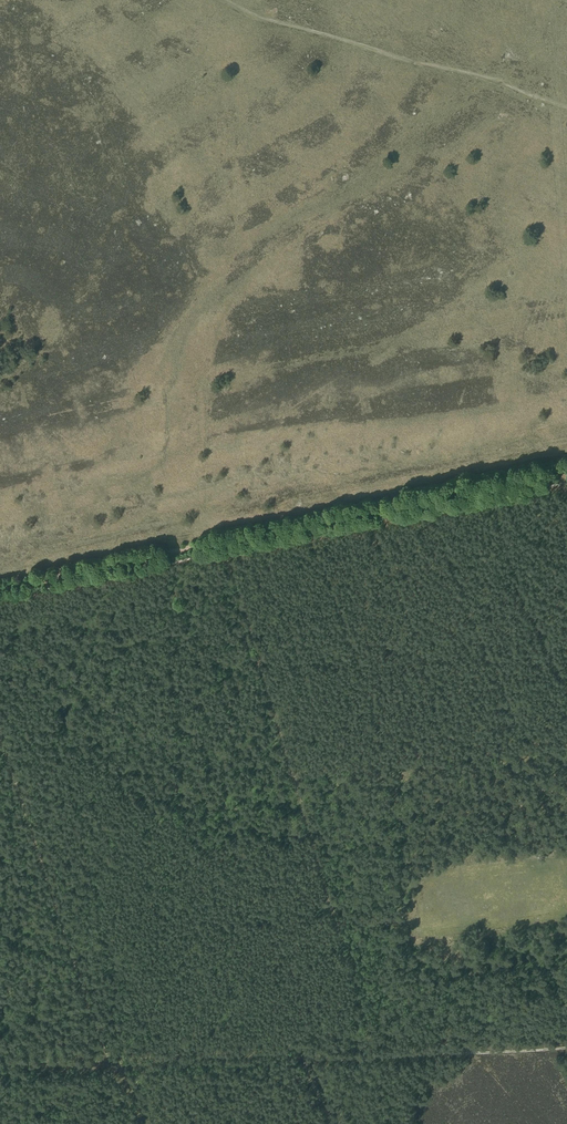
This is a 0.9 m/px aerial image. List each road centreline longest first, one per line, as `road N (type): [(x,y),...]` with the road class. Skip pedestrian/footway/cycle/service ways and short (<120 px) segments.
road 1 (track): [(0,590),(566,470)]
road 2 (track): [(223,542),(331,912),(364,925),(435,918)]
road 3 (track): [(566,108),(224,0)]
road 4 (track): [(0,1070),(291,1050),(302,1058)]
road 5 (track): [(566,1048),(302,1058)]

